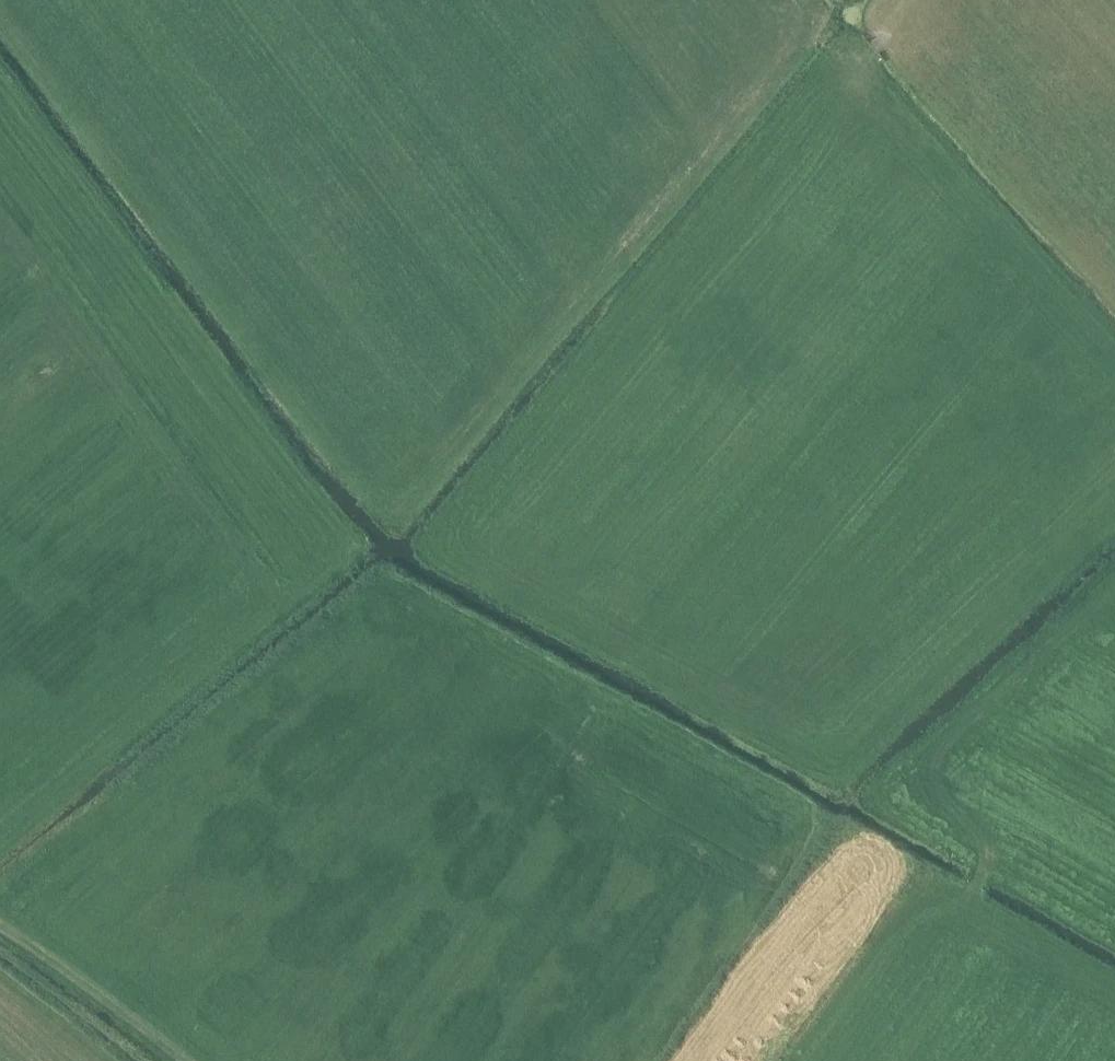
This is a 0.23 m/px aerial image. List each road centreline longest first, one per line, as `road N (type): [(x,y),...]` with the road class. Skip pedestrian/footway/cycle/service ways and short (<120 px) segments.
road 1 (track): [(168,1060),(0,928)]

